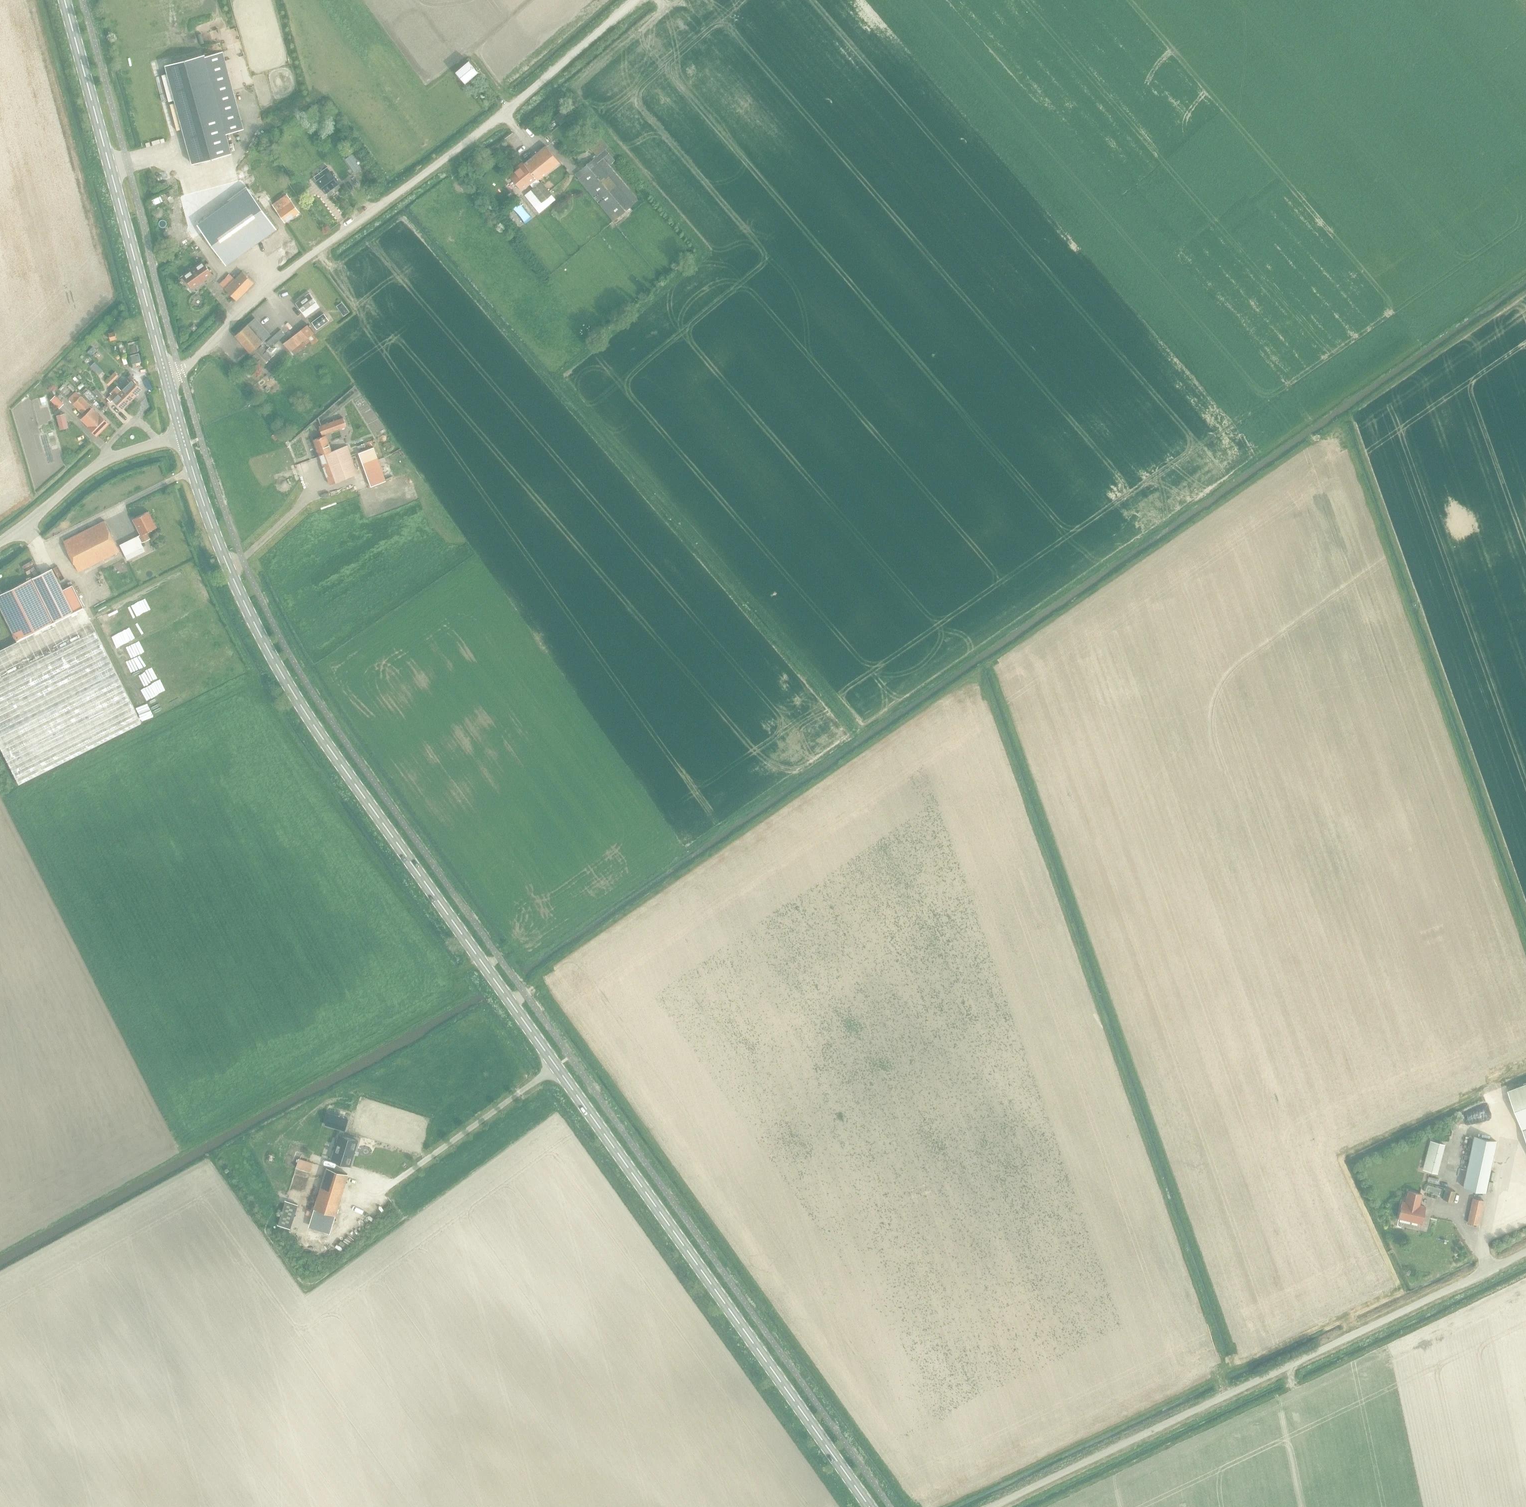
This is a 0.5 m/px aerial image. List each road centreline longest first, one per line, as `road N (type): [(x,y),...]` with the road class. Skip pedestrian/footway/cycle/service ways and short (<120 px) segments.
road 1 (secondary): [(870,1506),(406,864),(286,684),(215,534),(183,436)]
road 2 (unclassified): [(166,375),(504,112),(633,0)]
road 3 (unclassified): [(992,1506),(1525,1253)]
road 4 (secondary): [(166,375),(65,0)]
road 5 (unclassified): [(0,541),(108,458)]

